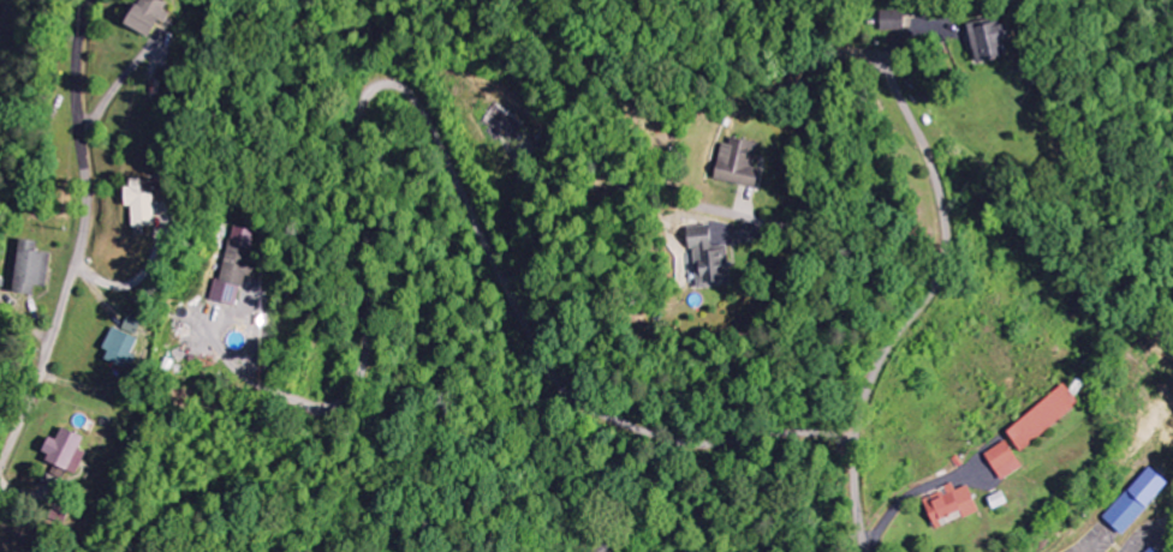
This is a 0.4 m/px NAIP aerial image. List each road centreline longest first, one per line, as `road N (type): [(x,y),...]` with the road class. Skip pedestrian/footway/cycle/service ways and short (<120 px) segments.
road 1 (residential): [(865,551),(855,502),(861,408),(881,358),(935,284),(945,251),(933,180),(888,68),(894,49),(925,29)]
road 2 (residential): [(891,58),(833,50),(802,66),(805,205),(782,222),(673,192),(635,76),(613,66),(595,84)]
road 3 (residential): [(91,0),(77,59),(87,227),(54,340),(0,472)]

